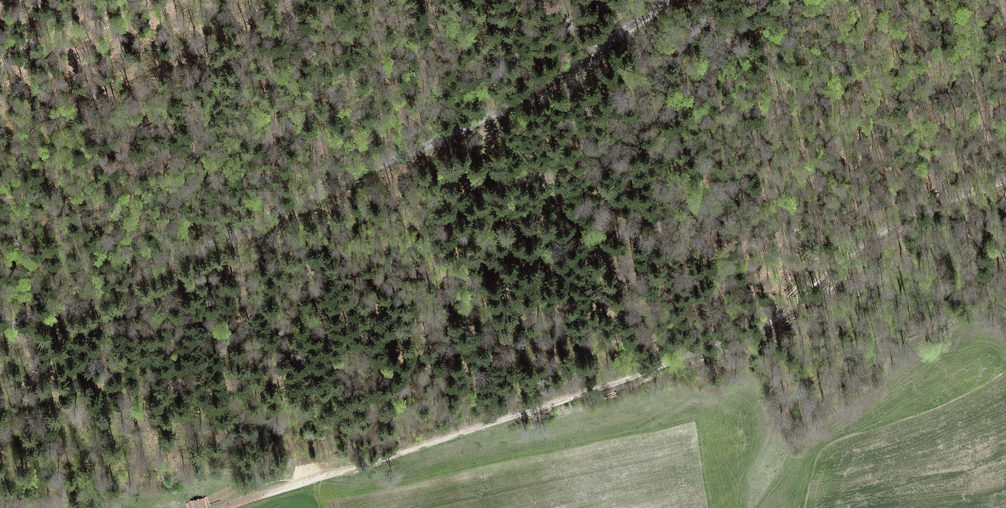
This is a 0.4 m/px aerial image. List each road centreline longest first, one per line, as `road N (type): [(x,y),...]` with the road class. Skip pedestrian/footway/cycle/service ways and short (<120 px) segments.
road 1 (unclassified): [(0,322),(451,128),(669,0)]
road 2 (track): [(336,475),(721,350),(776,323),(839,271),(909,228),(1005,189)]

